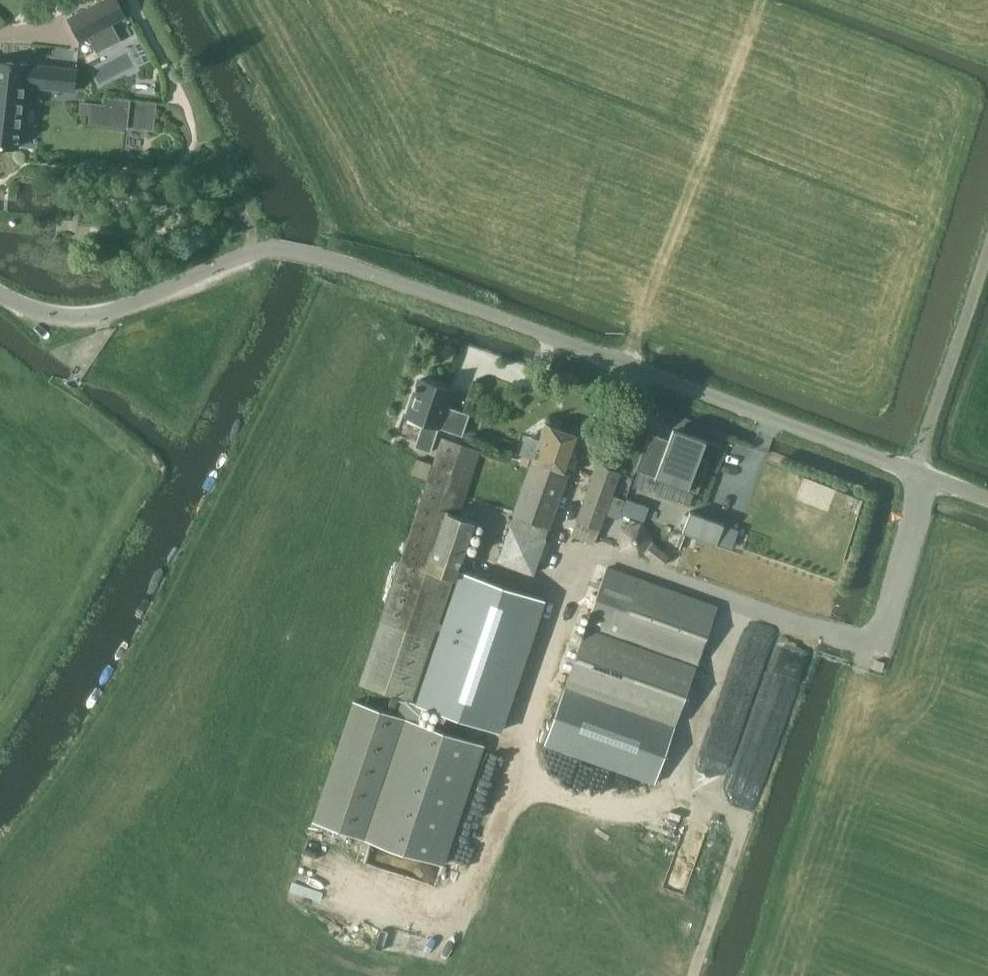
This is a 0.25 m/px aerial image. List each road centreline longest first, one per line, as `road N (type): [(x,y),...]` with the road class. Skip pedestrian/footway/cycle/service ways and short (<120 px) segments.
road 1 (residential): [(987,501),(321,257)]
road 2 (track): [(762,0),(623,365)]
road 3 (track): [(693,975),(823,632)]
road 4 (track): [(865,647),(754,975)]
road 5 (residential): [(271,248),(84,317),(43,314),(0,293)]

